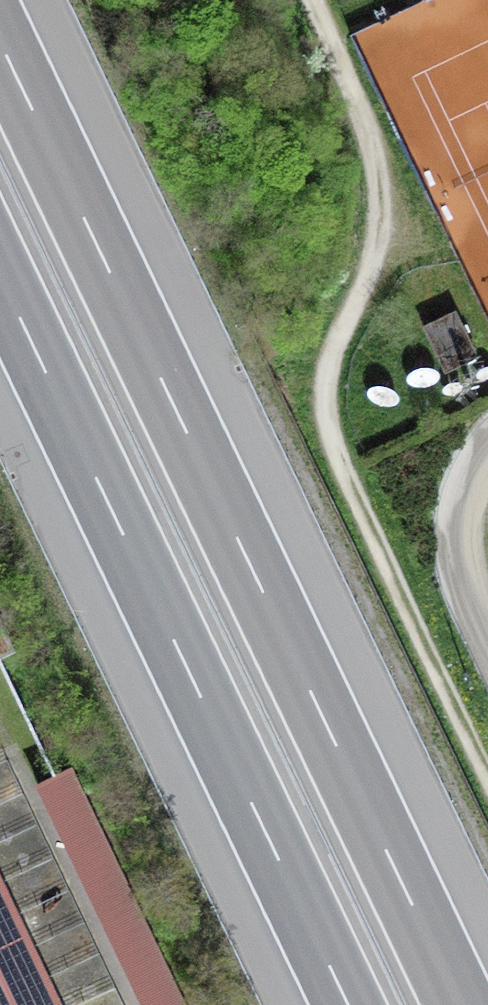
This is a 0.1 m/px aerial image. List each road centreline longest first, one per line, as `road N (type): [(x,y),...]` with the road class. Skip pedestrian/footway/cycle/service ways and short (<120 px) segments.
road 1 (motorway): [(461,1004),(0,41)]
road 2 (track): [(314,0),(360,106),(381,205),(376,247),(337,343),(327,385),(331,426),(487,771)]
road 3 (motorway): [(0,276),(349,1004)]

